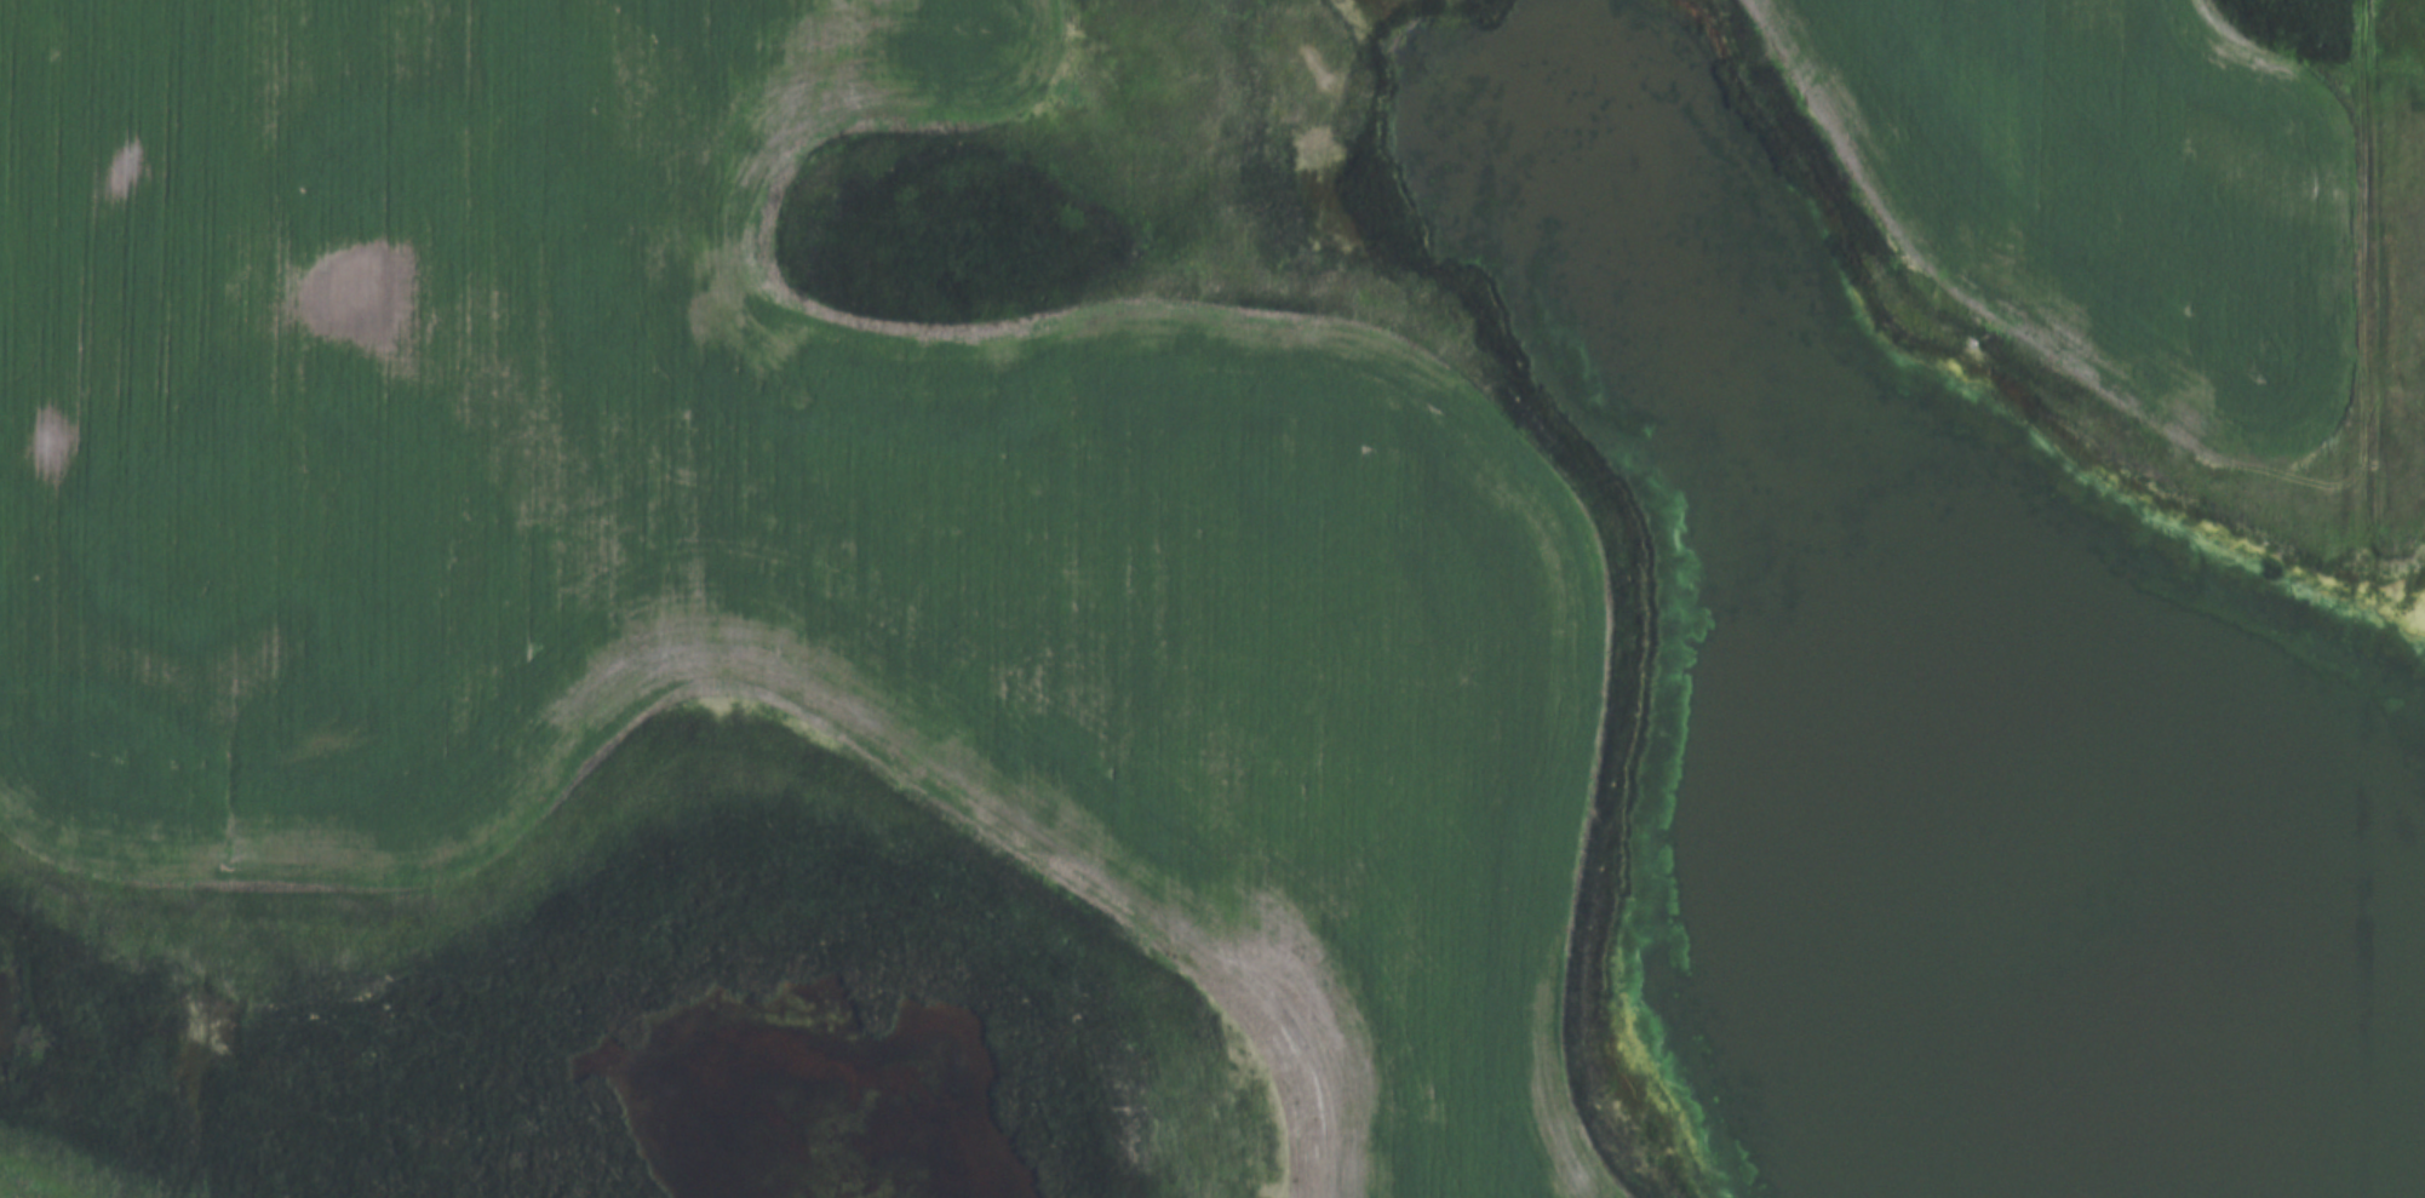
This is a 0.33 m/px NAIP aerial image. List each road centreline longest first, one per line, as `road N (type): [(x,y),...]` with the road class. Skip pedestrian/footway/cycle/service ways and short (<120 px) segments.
road 1 (track): [(2424,542),(2385,540),(2364,510),(2363,0)]

